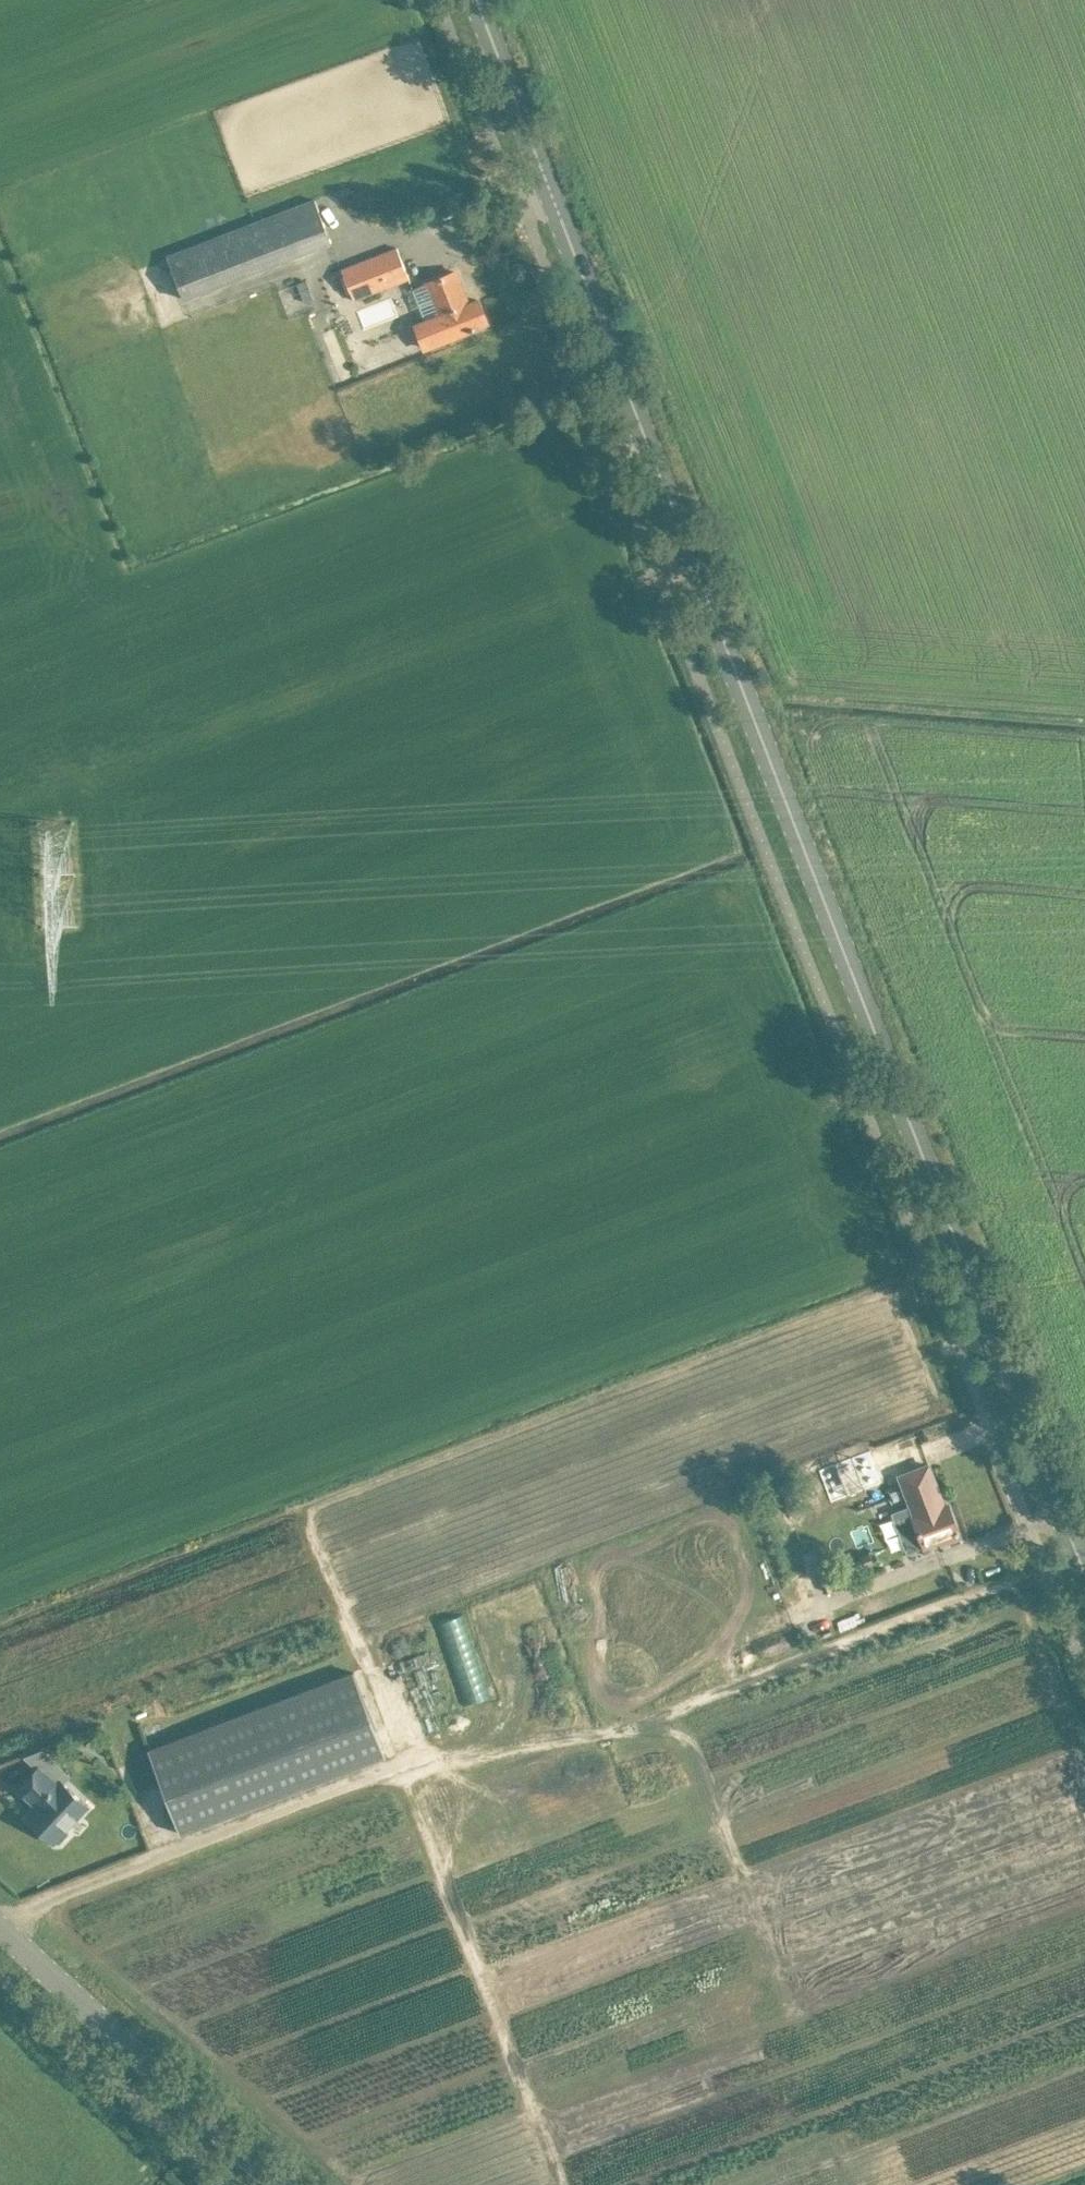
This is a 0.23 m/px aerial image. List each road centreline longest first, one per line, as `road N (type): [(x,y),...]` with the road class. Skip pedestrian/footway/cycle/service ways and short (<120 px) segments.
road 1 (tertiary): [(1084,1574),(476,0)]
road 2 (tertiary): [(280,2184),(0,1931)]

